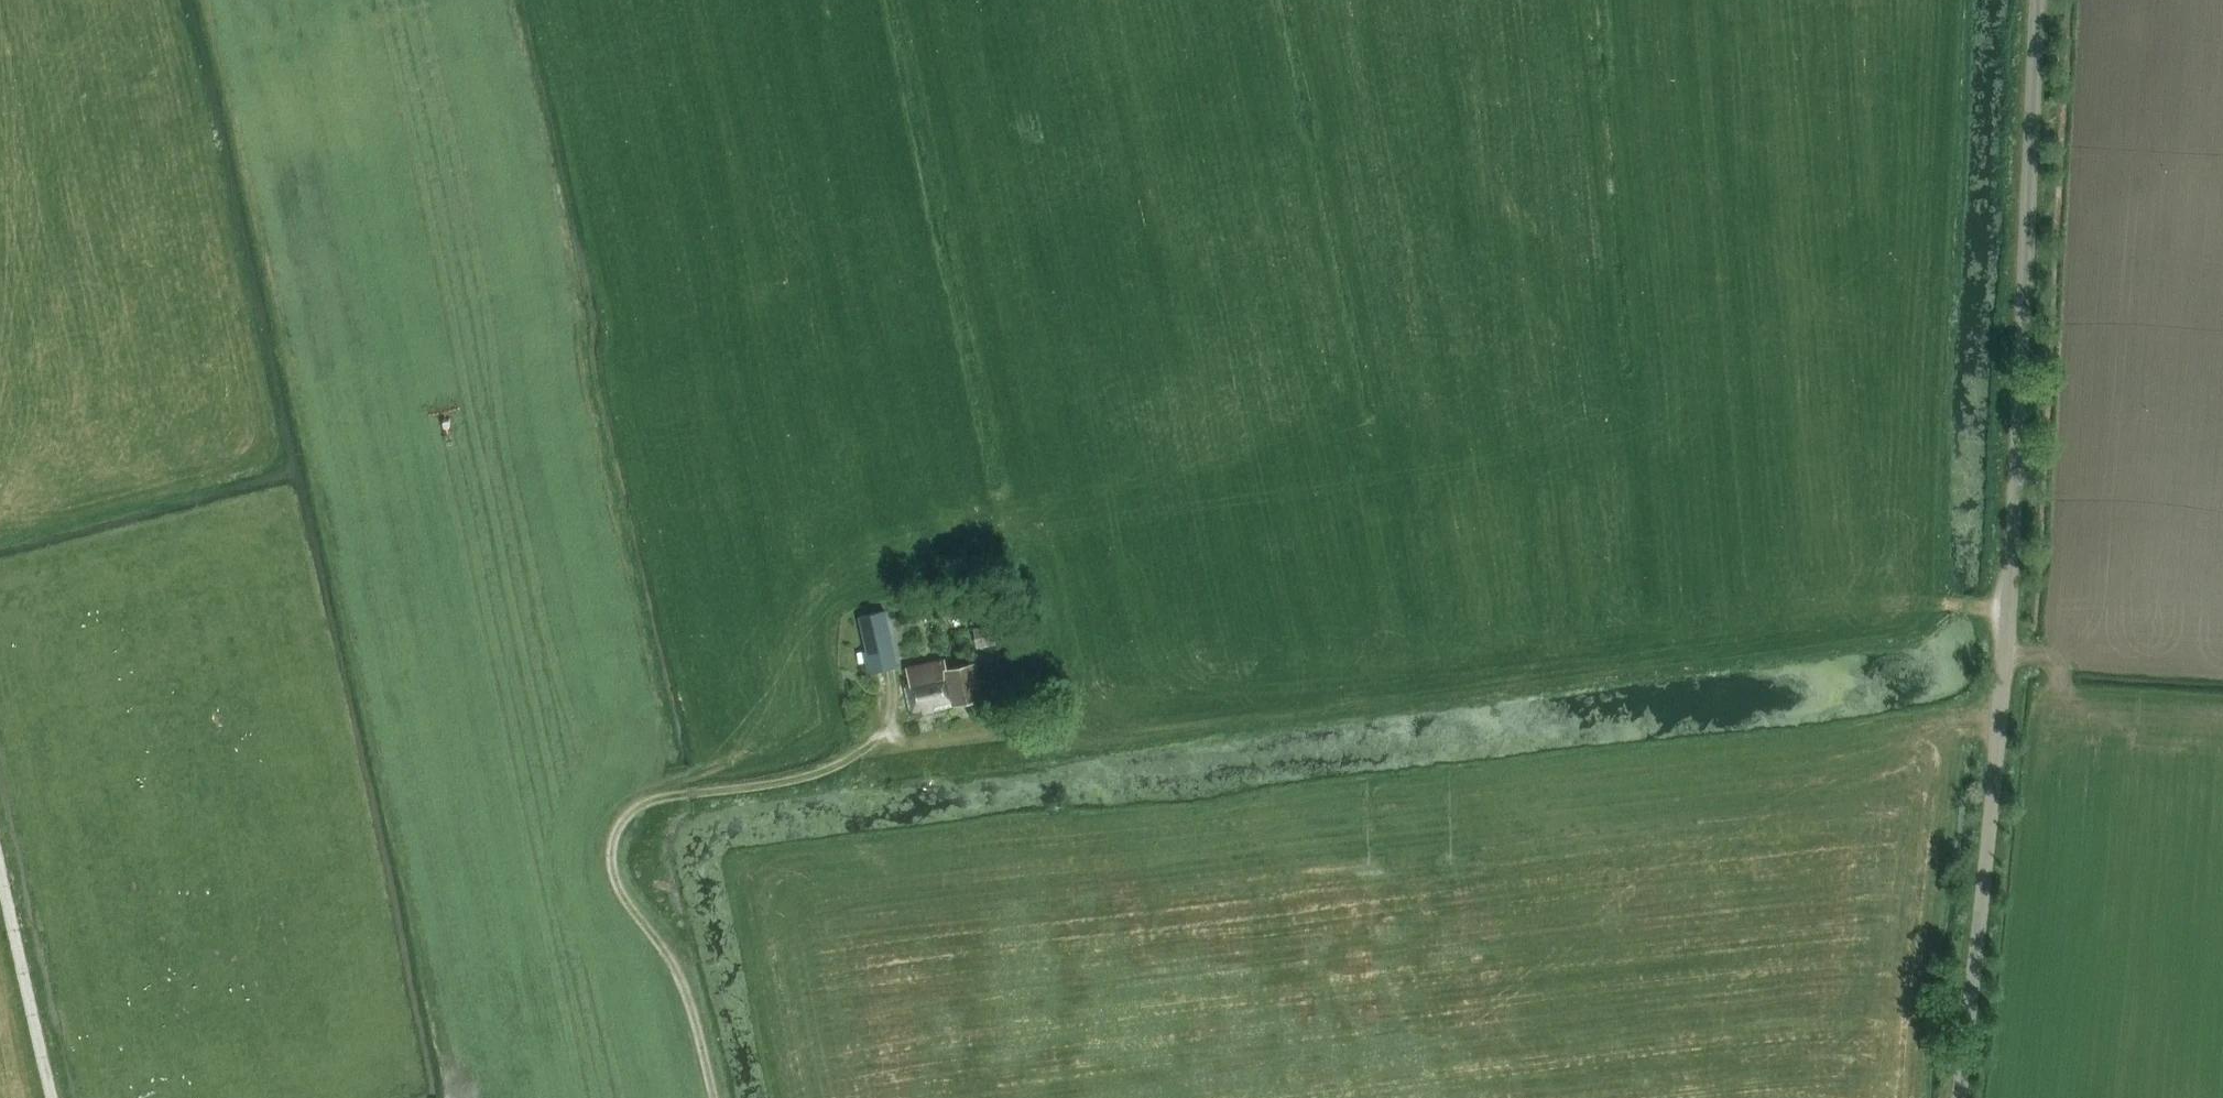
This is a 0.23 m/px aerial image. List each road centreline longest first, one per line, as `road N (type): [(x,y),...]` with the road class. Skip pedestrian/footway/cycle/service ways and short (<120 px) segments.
road 1 (unclassified): [(1956,1097),(1995,748),(2034,0)]
road 2 (track): [(0,871),(54,1097)]

